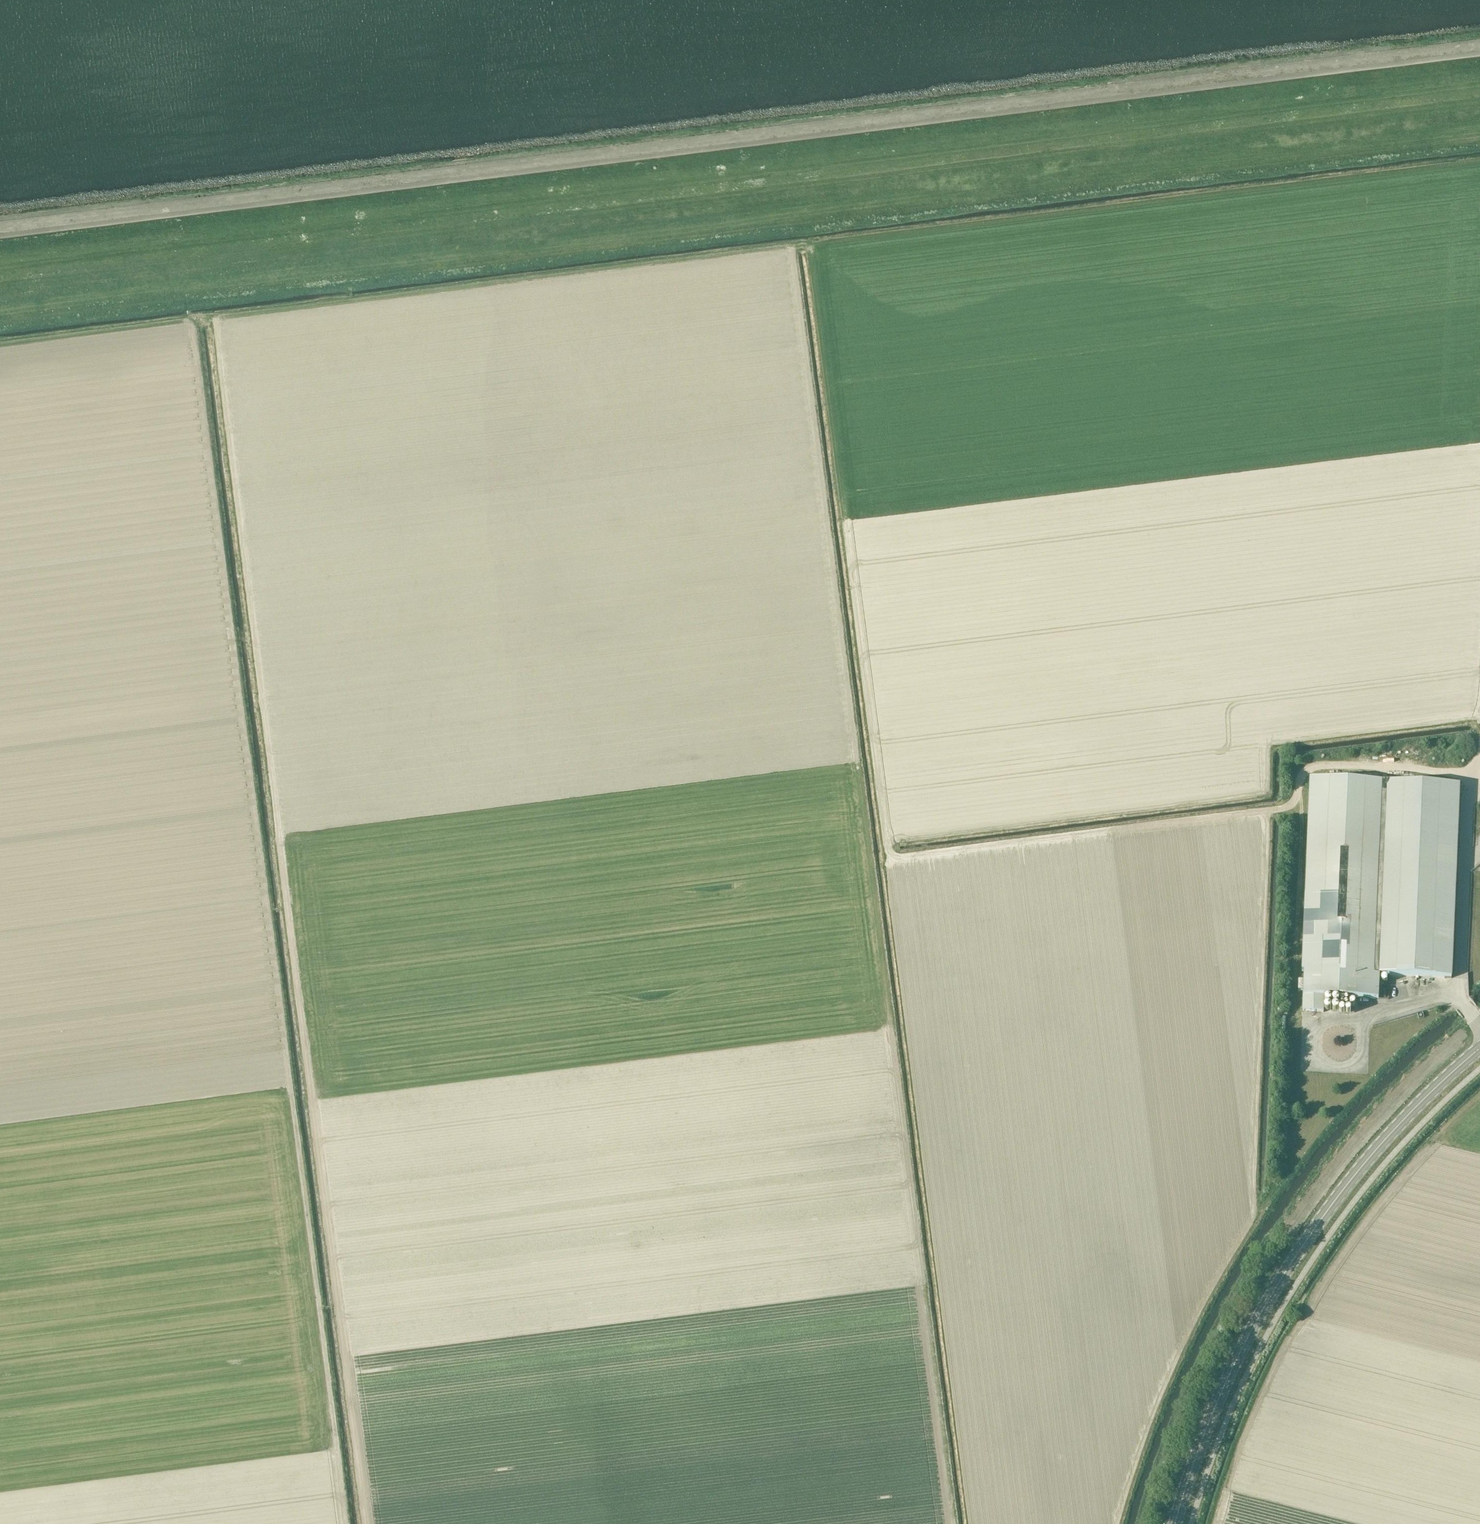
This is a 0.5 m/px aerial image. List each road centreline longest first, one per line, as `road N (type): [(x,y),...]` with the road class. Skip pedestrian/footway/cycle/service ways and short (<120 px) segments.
road 1 (unclassified): [(0,236),(1479,54)]
road 2 (secondary): [(1174,1523),(1218,1399),(1281,1278),(1367,1159),(1479,1048)]

